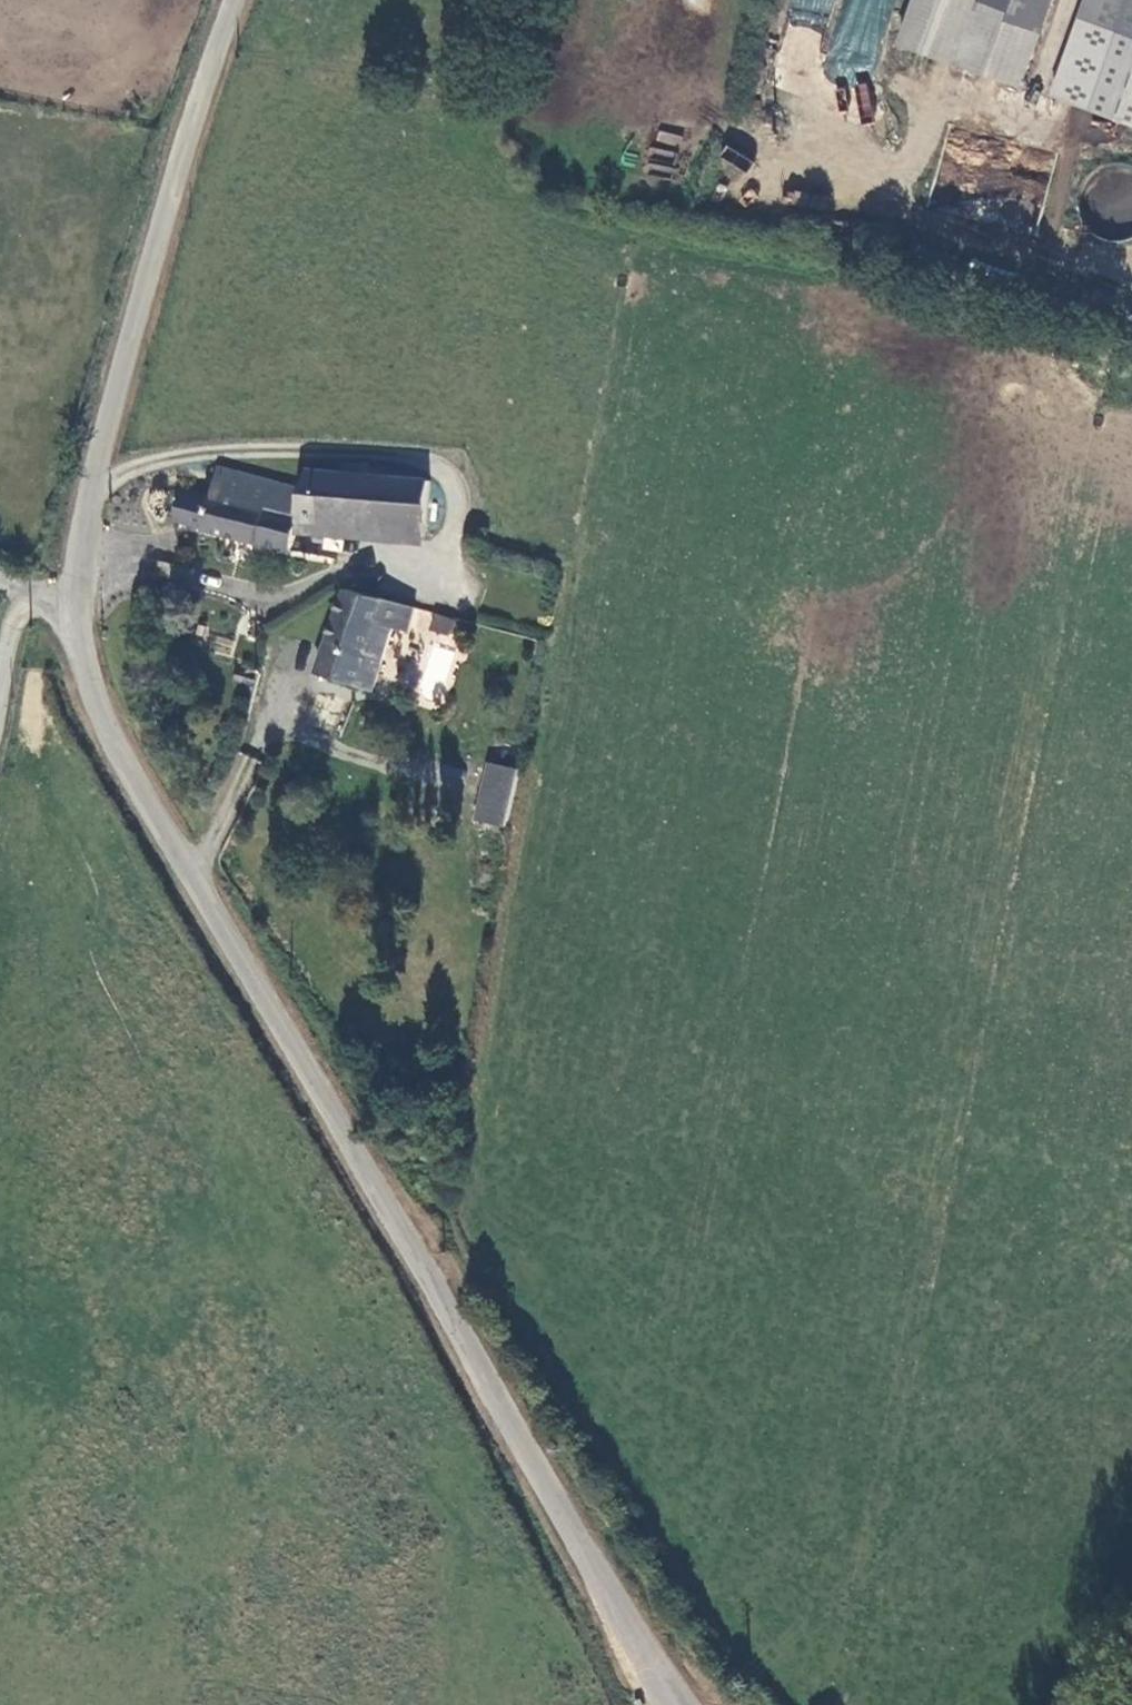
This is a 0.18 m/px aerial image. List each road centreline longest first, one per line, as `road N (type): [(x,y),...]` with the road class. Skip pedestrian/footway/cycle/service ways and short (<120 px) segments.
road 1 (unclassified): [(235,0),(108,407),(75,559),(82,654),(101,716),(166,841),(675,1704)]

